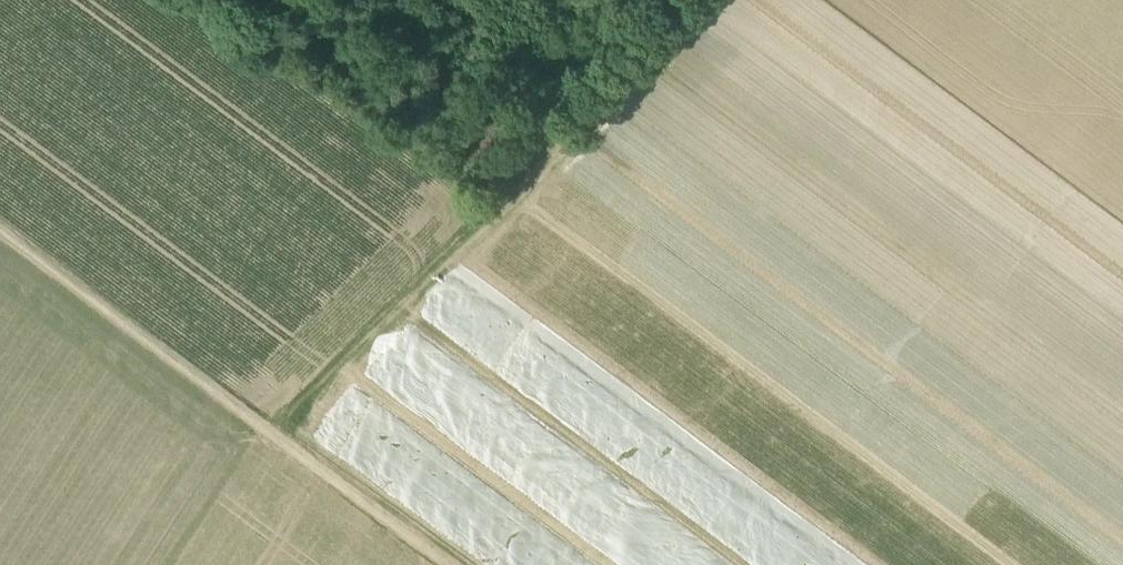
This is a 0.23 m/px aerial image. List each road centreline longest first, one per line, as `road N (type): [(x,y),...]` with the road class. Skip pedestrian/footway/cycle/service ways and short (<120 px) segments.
road 1 (track): [(188,564),(242,479),(707,0)]
road 2 (track): [(0,229),(444,564)]

